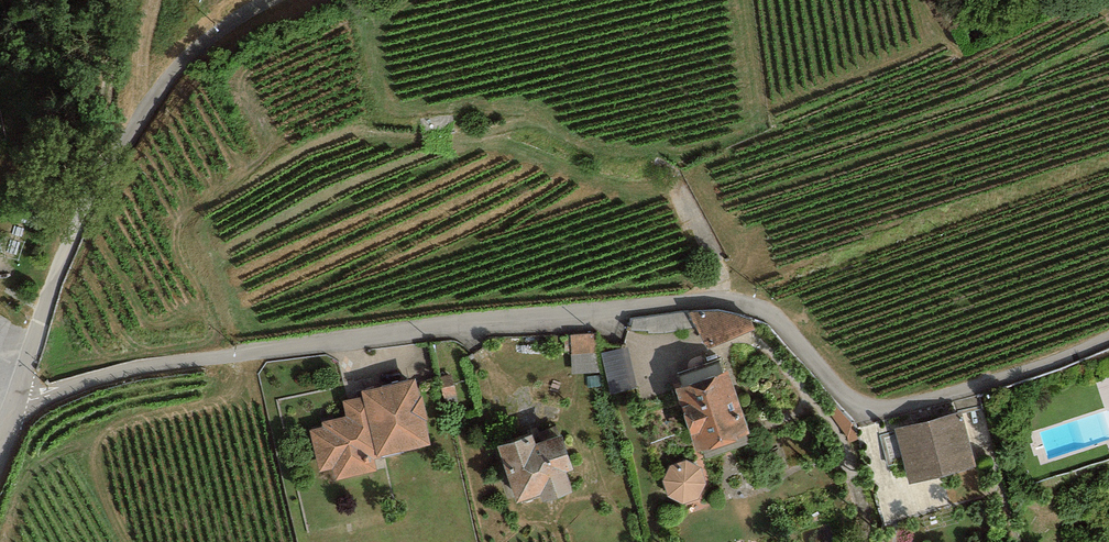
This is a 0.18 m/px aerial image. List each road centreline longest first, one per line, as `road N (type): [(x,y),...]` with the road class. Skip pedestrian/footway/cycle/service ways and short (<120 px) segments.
road 1 (residential): [(15,398),(145,366),(719,300),(766,310),(842,392),(886,411),(1051,363),(1108,337)]
road 2 (unclassified): [(15,398),(107,162),(177,66),(269,0)]
road 3 (track): [(107,162),(105,107),(121,0)]

